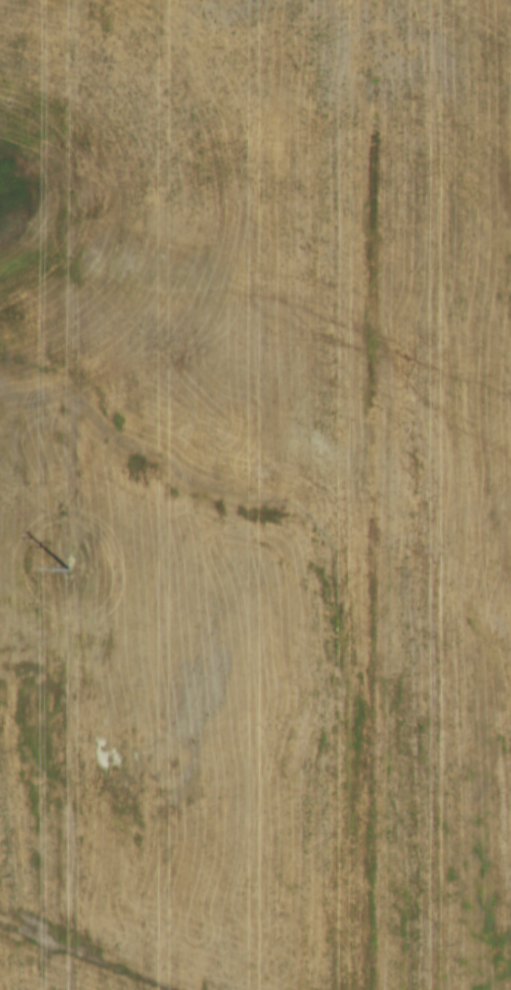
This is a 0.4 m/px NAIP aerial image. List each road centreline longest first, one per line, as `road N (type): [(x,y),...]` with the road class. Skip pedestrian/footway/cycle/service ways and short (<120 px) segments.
road 1 (track): [(369,989),(372,0)]

